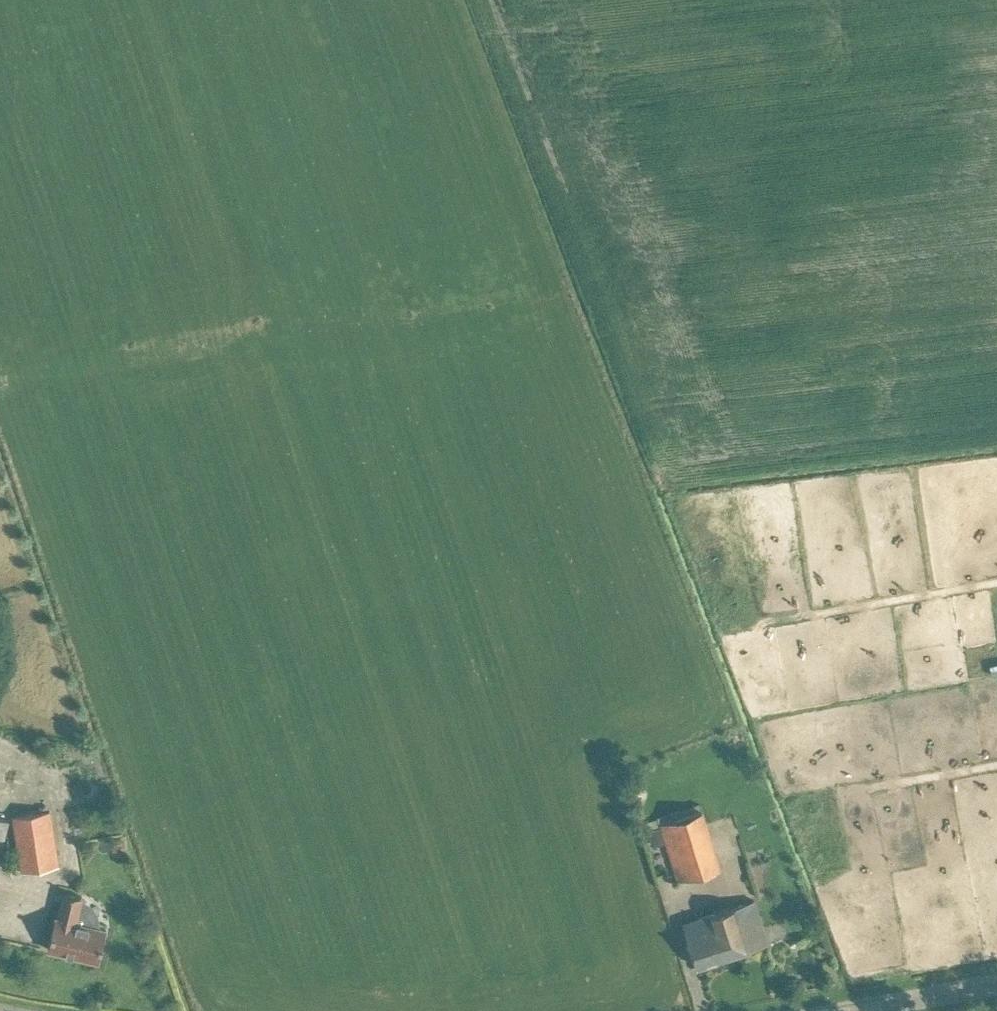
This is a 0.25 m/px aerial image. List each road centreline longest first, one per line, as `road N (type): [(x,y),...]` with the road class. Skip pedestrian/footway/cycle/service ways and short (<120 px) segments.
road 1 (unclassified): [(996,989),(854,1010)]

